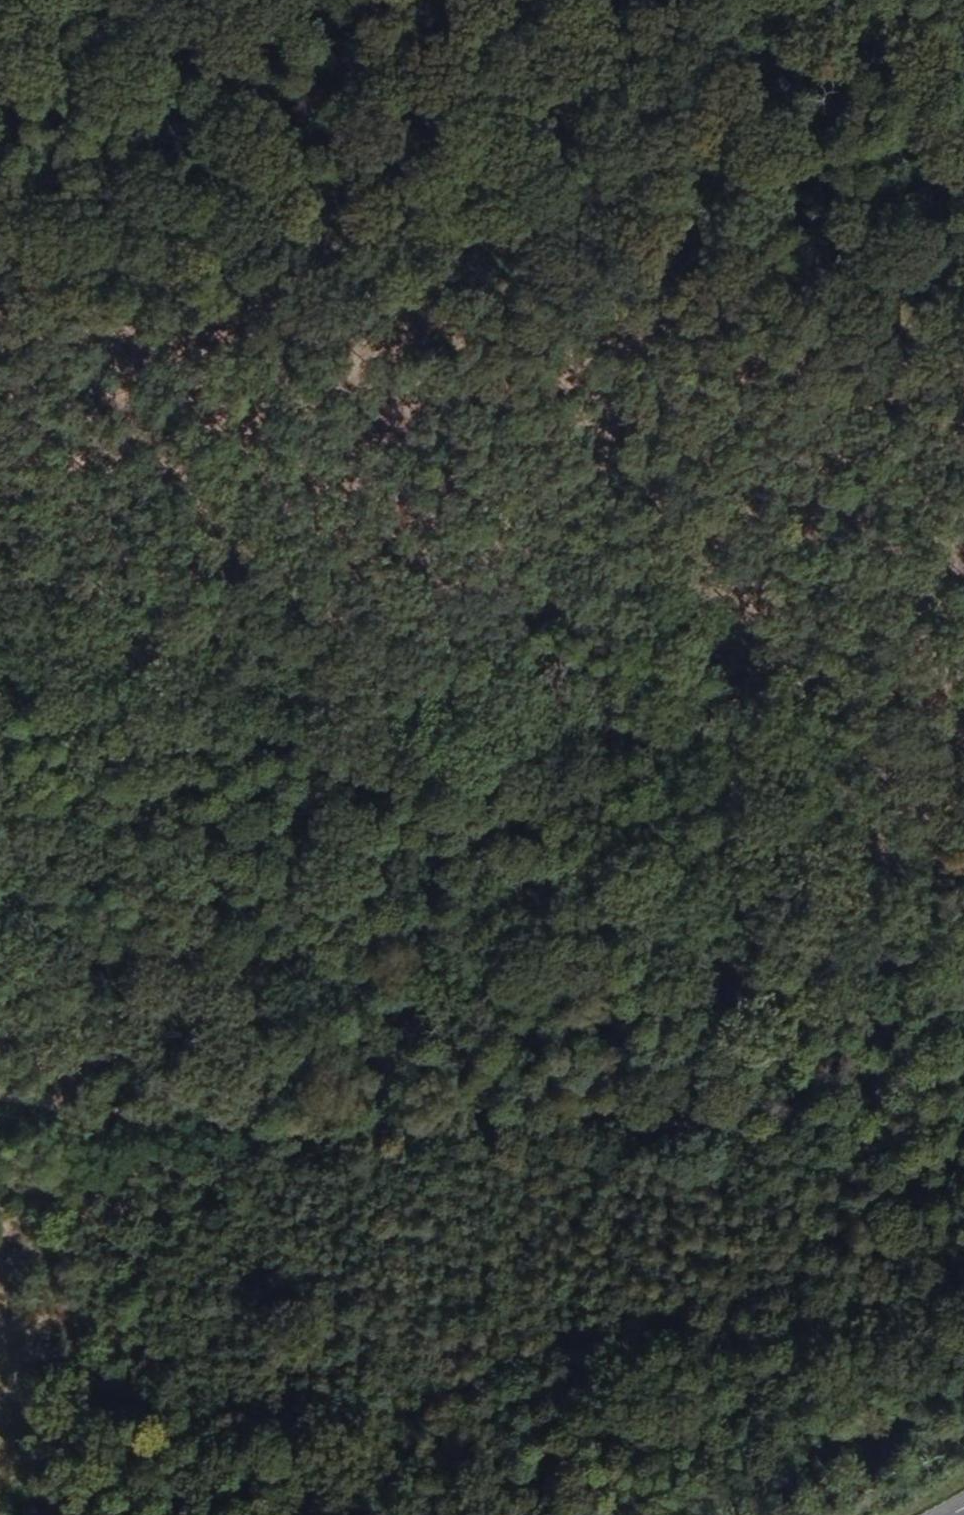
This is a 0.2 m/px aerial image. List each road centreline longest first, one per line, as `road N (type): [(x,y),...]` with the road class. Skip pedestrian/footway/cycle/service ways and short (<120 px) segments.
road 1 (track): [(963,1110),(376,1128),(0,1104)]

